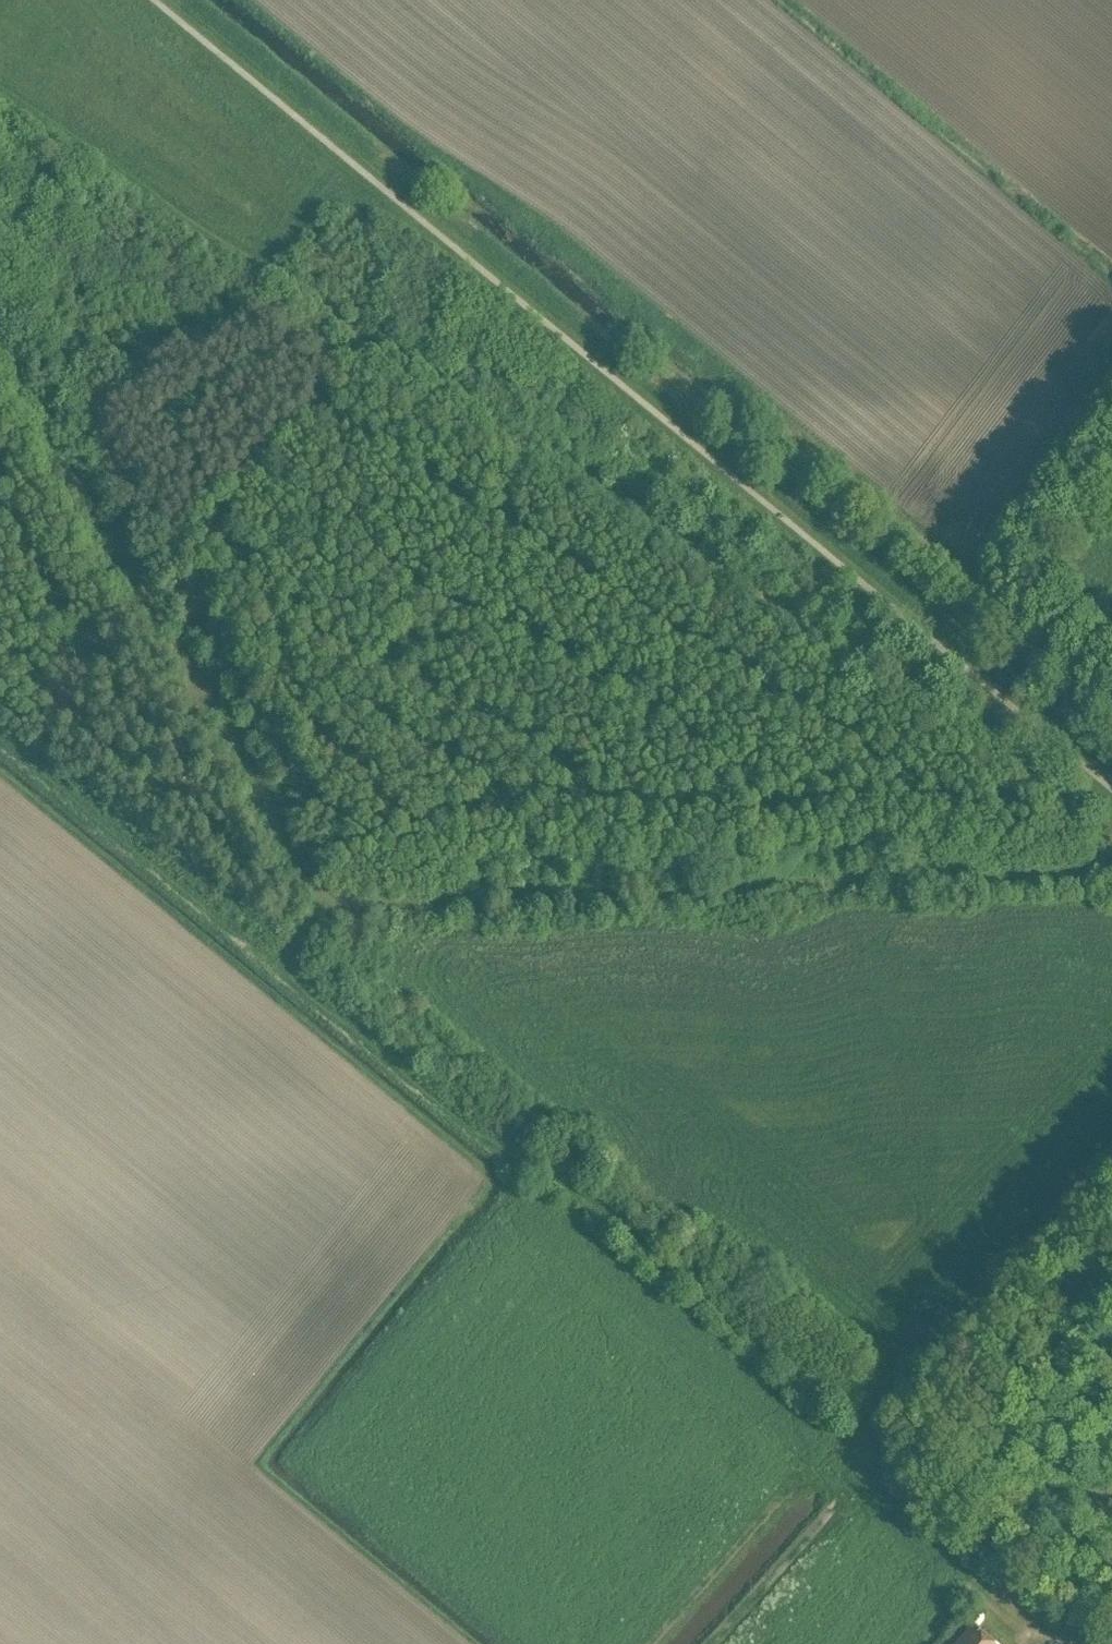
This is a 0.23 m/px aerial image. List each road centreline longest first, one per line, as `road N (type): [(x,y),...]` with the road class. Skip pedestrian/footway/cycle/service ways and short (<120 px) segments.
road 1 (track): [(1074,1643),(834,1447)]

